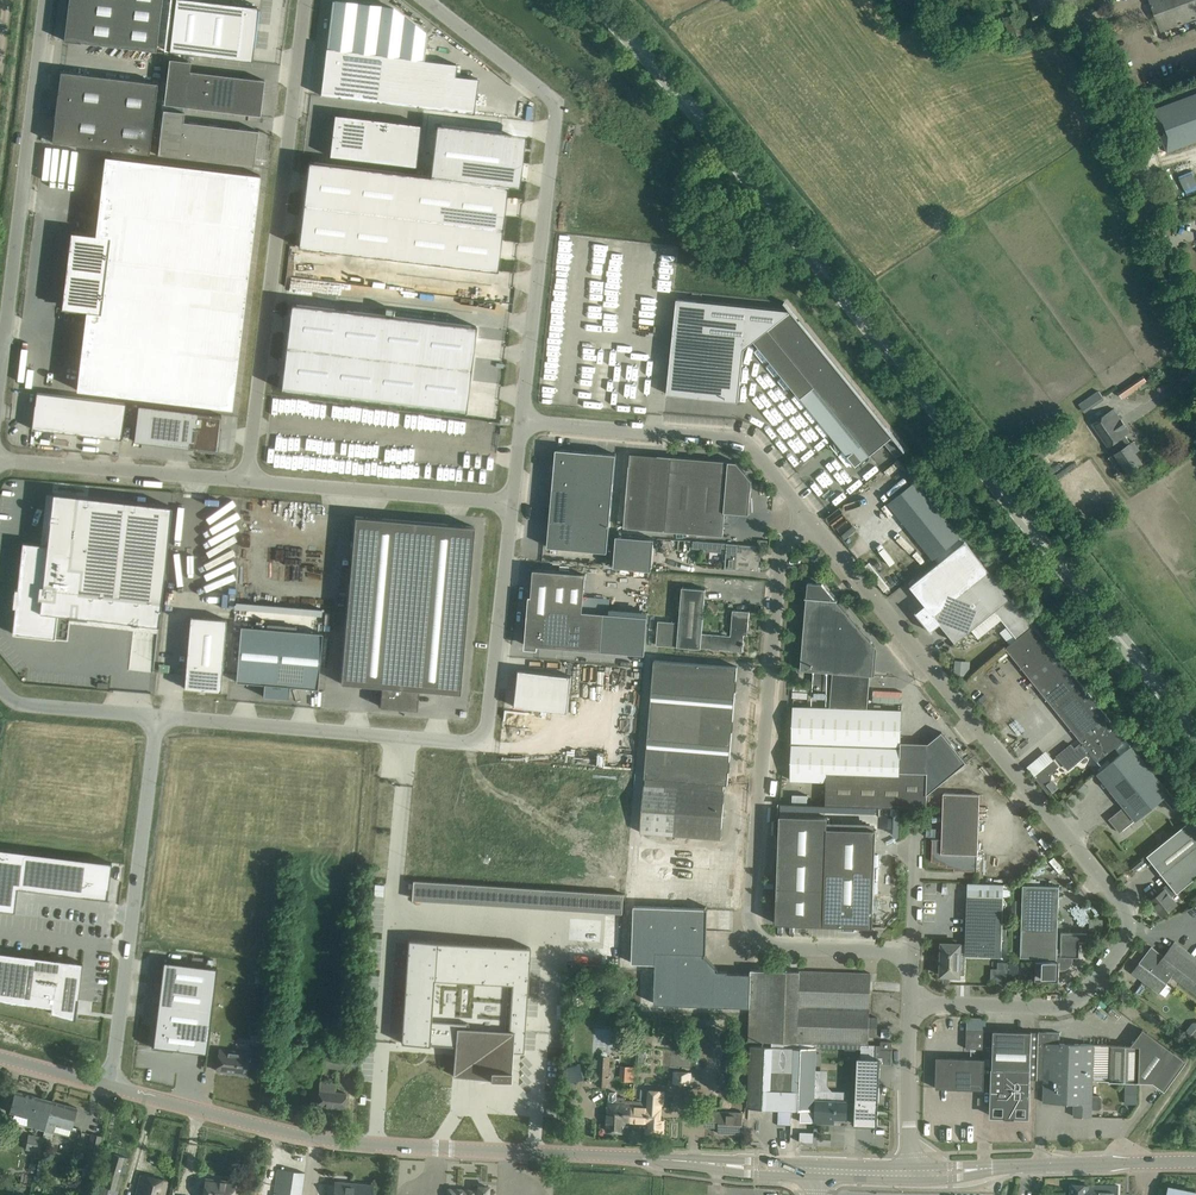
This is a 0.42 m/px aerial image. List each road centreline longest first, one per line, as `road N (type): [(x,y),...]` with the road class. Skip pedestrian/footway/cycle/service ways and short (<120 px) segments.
road 1 (primary): [(1195,730),(692,108),(591,0)]
road 2 (unclassified): [(912,1006),(1064,1008),(1100,977),(1128,934),(1127,912),(811,521)]
road 3 (unclassified): [(723,1164),(374,1144),(110,1086)]
road 4 (unclassified): [(910,952),(766,945),(752,925),(779,561),(811,521)]
road 5 (unclassified): [(513,503),(487,725),(474,739),(158,716)]
road 6 (unclassified): [(427,0),(556,101),(521,421)]
road 7 (unclassified): [(247,481),(305,0)]
road 8 (unclassified): [(0,372),(46,0)]
road 9 (unclassified): [(110,1086),(158,716)]
road 10 (unclassified): [(1195,328),(1073,0)]
road 11 (unclassified): [(811,521),(742,440),(521,421)]
road 12 (unclassified): [(247,481),(513,503)]
road 13 (unclassified): [(0,462),(247,481)]
road 14 (unclassified): [(1195,1162),(982,1168)]
road 15 (unclassified): [(158,716),(26,705),(0,685)]
road 16 (unclassified): [(911,1166),(912,1006)]

